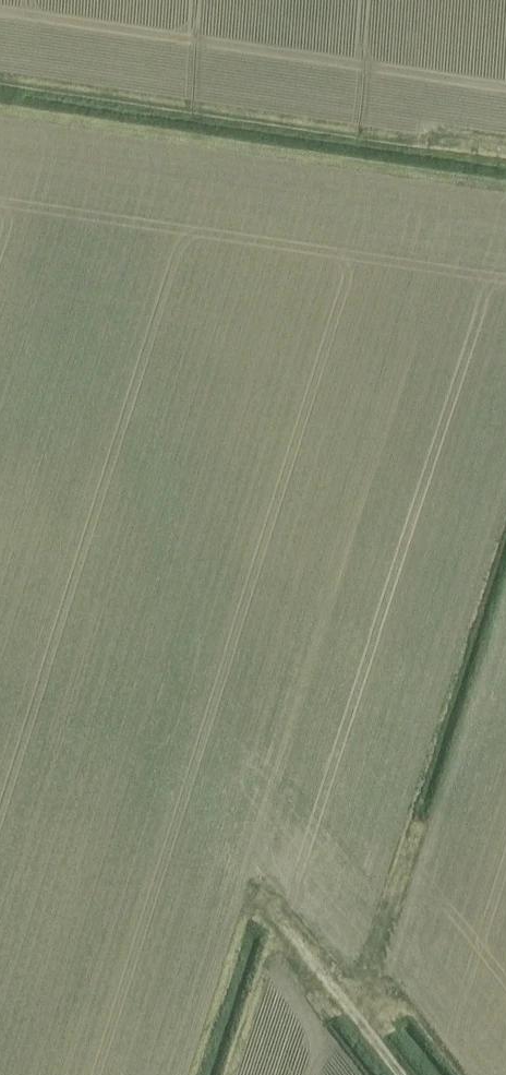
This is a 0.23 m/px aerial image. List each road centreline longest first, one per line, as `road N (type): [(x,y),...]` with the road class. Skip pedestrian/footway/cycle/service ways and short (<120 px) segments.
road 1 (track): [(401,1074),(267,900)]

